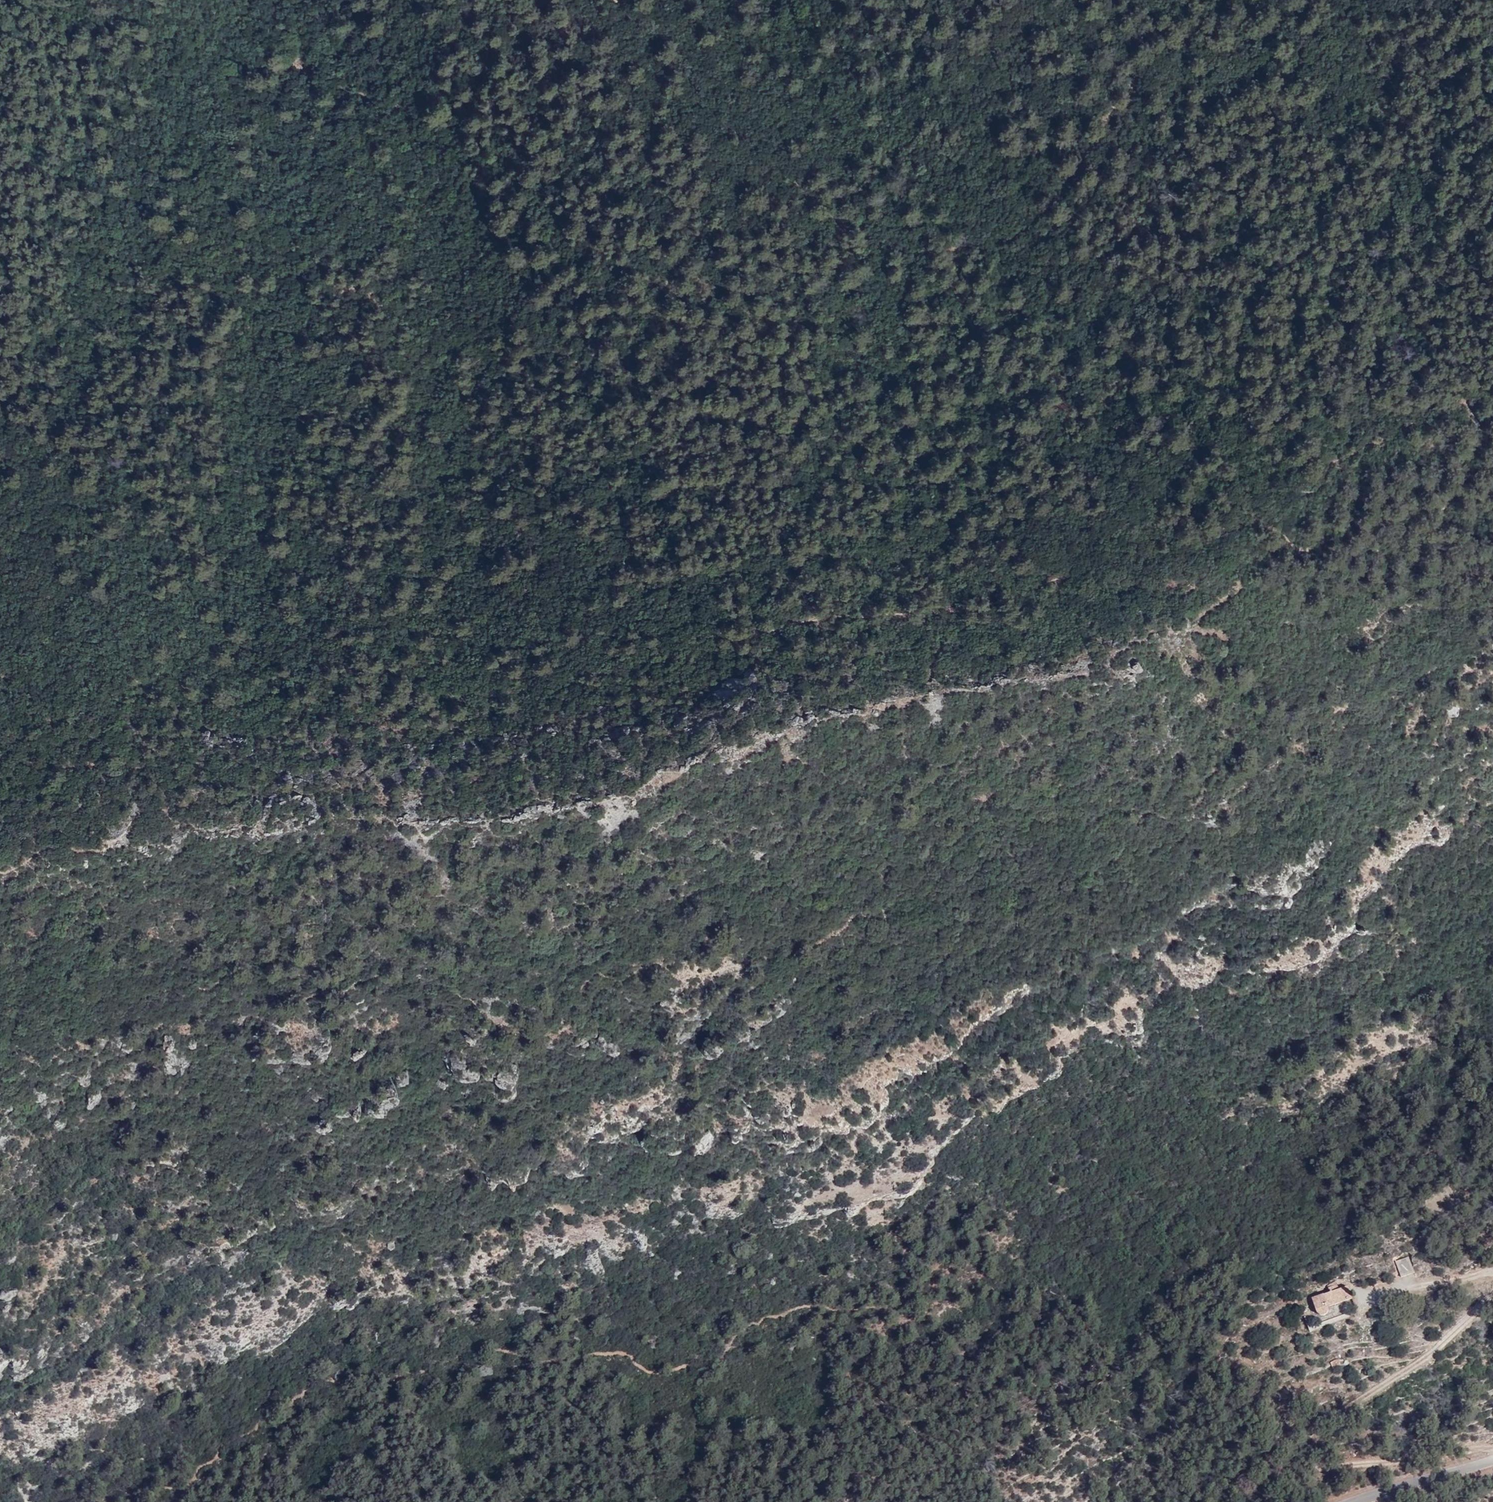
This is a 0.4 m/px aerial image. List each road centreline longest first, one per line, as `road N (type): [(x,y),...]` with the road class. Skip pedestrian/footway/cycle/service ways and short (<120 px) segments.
road 1 (residential): [(1492,1458),(1371,1501)]

